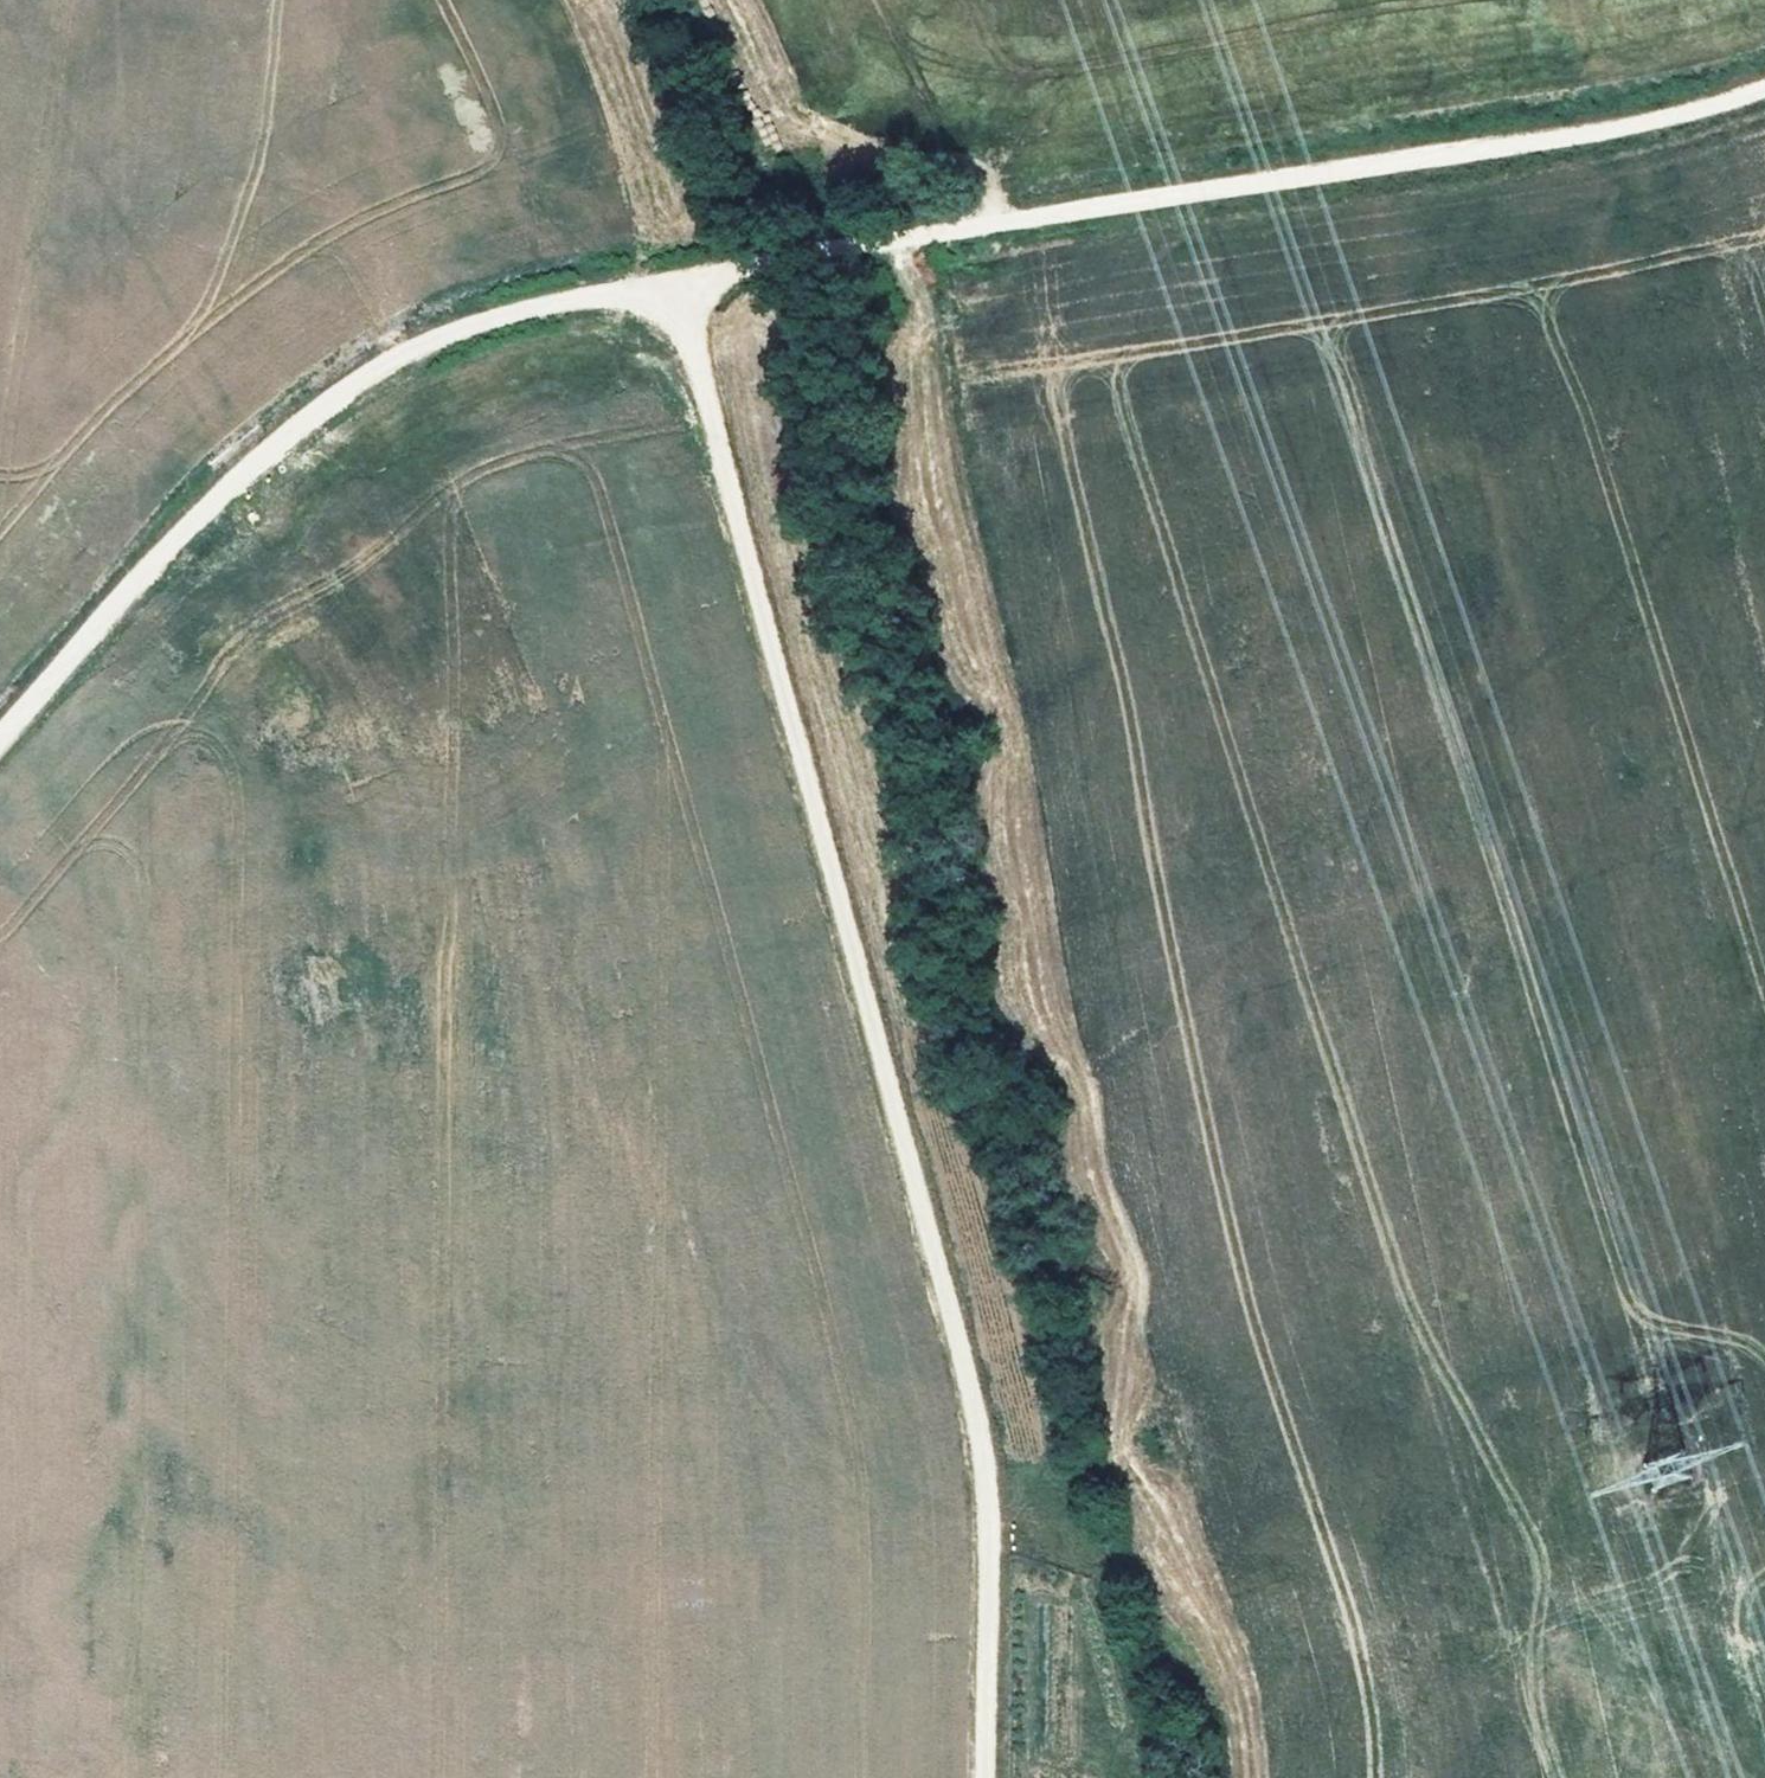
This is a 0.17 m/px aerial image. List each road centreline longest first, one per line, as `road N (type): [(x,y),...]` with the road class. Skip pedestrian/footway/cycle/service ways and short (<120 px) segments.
road 1 (track): [(0,745),(227,486),(348,388),(470,326),(826,255),(1708,117),(1764,100)]
road 2 (track): [(985,1777),(990,1546),(974,1404),(676,287)]

